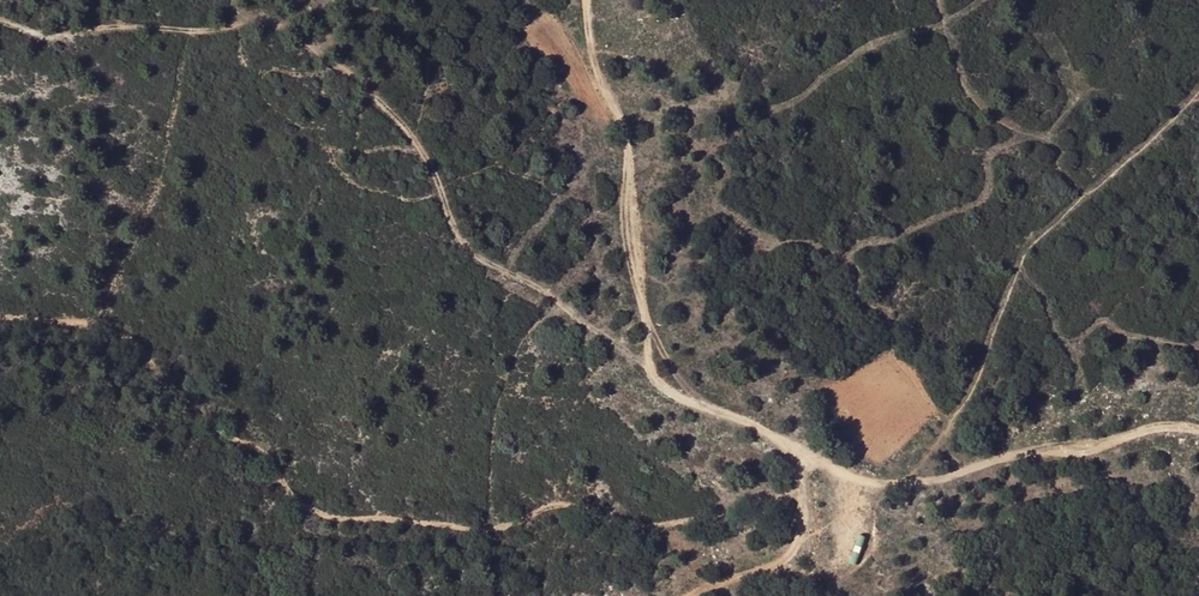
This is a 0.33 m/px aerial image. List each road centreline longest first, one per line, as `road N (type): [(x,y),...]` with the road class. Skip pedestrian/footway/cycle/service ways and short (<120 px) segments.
road 1 (track): [(0,317),(108,319),(187,377),(247,454),(302,504),(362,523),(526,521),(576,502),(660,522),(774,500),(801,485)]
road 2 (track): [(0,22),(49,37),(248,23),(295,30),(409,131),(469,249),(648,364)]
road 3 (track): [(796,451),(674,398),(653,380),(630,136),(593,55),(589,0)]
road 4 (track): [(1198,431),(1012,456),(905,485),(856,483),(796,451)]
road 5 (track): [(690,595),(786,557),(802,533),(796,451)]

